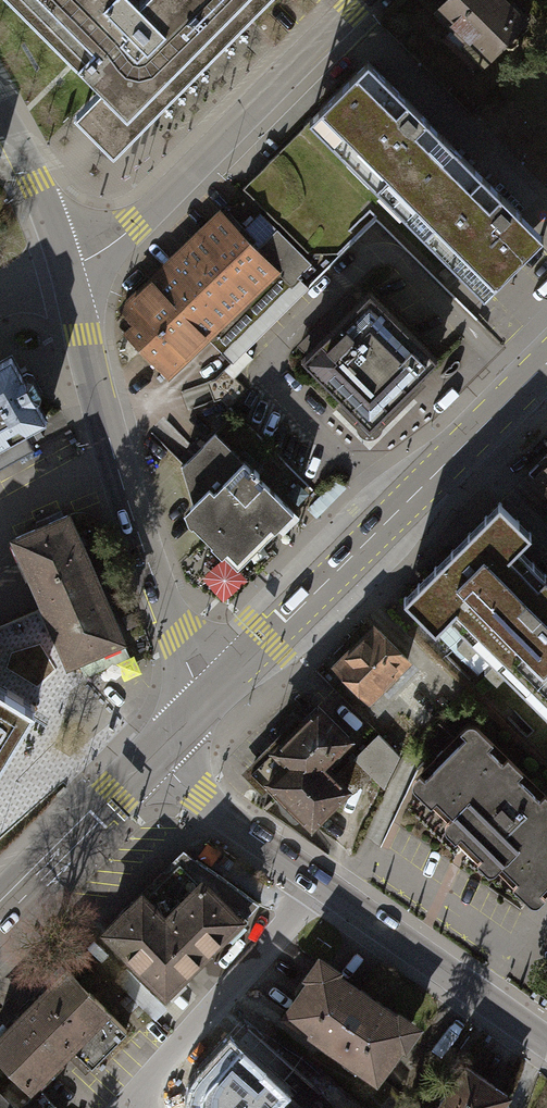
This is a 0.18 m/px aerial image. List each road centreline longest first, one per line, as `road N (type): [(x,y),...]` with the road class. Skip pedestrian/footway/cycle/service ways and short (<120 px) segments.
road 1 (primary): [(211,695),(546,365)]
road 2 (unclassified): [(66,269),(157,587),(211,695)]
road 3 (unclassified): [(353,0),(134,226),(66,269)]
road 4 (residential): [(320,885),(130,1107)]
road 5 (tertiary): [(320,885),(546,1044)]
road 6 (tertiary): [(151,754),(320,885)]
road 7 (primary): [(0,902),(151,754)]
road 8 (unclassified): [(0,117),(66,269)]

